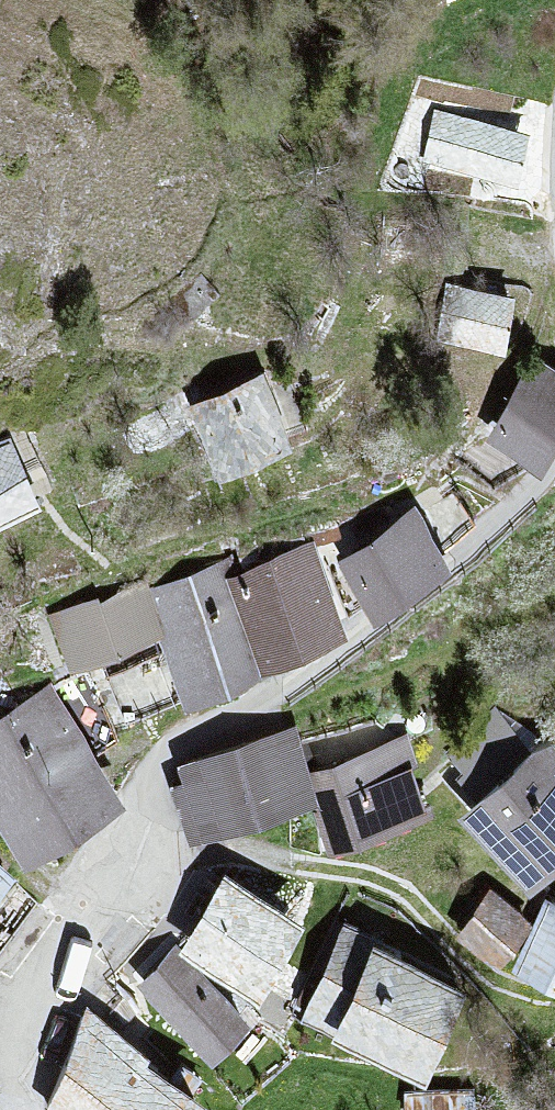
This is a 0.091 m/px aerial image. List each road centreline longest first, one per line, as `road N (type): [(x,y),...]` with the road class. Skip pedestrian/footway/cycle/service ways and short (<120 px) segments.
road 1 (unclassified): [(23,1109),(9,1074),(14,1009),(97,894)]

